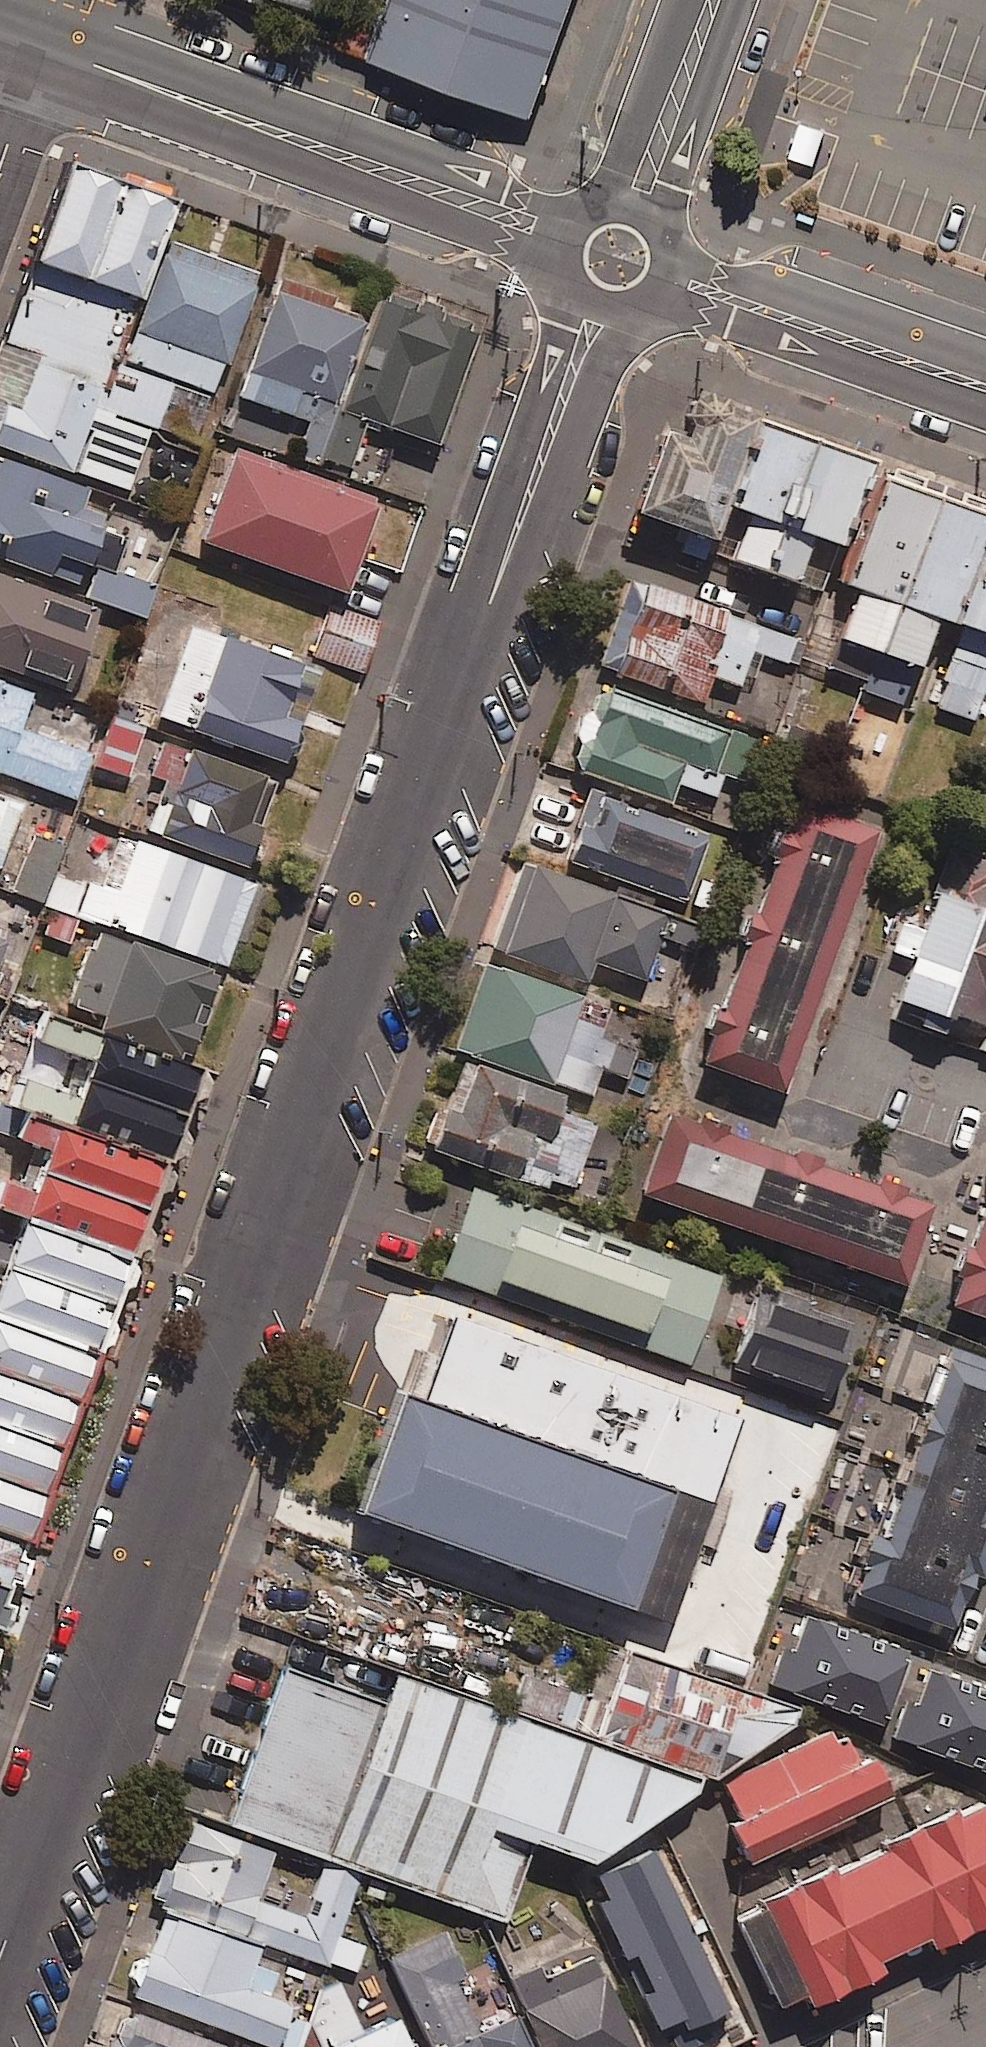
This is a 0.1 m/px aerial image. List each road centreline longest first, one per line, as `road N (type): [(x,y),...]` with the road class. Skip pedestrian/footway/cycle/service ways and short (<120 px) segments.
road 1 (residential): [(616,258),(0,1955)]
road 2 (tertiary): [(616,258),(40,50)]
road 3 (tertiary): [(985,393),(616,258)]
road 4 (unclassified): [(712,0),(616,258)]
road 5 (residential): [(40,50),(0,164)]

